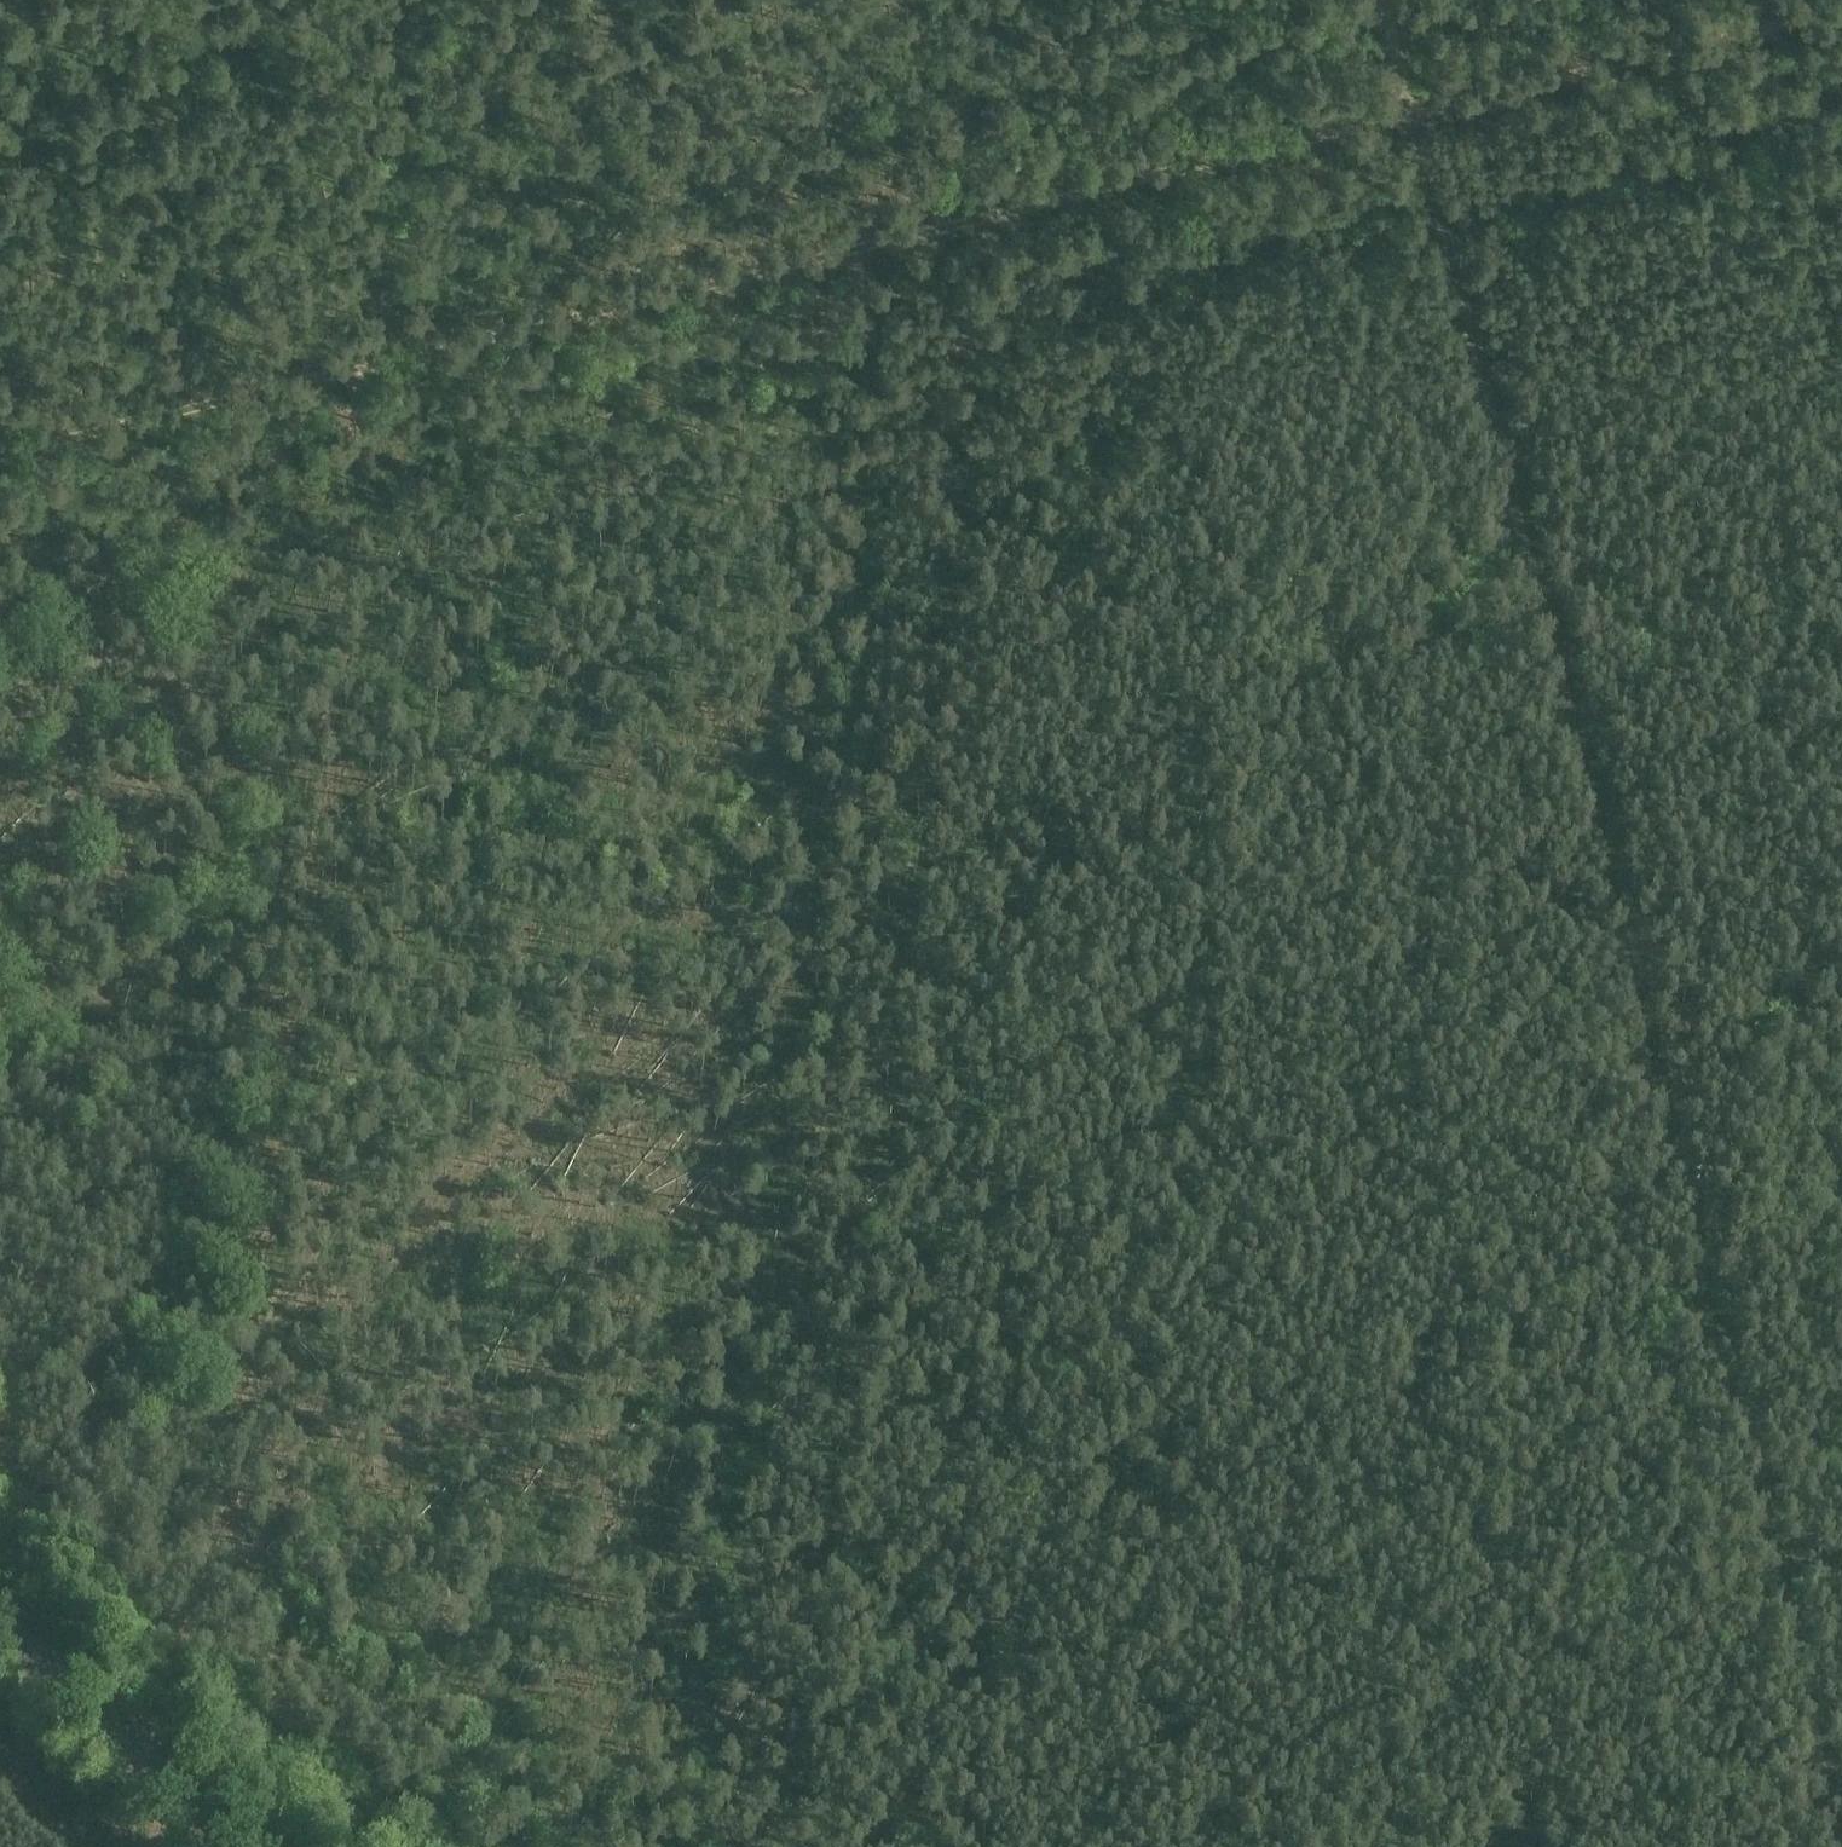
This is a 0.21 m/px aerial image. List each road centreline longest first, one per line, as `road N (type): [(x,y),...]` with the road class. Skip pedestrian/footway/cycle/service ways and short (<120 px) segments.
road 1 (track): [(1387,0),(1841,1807)]
road 2 (tertiary): [(239,1846),(0,1623)]

